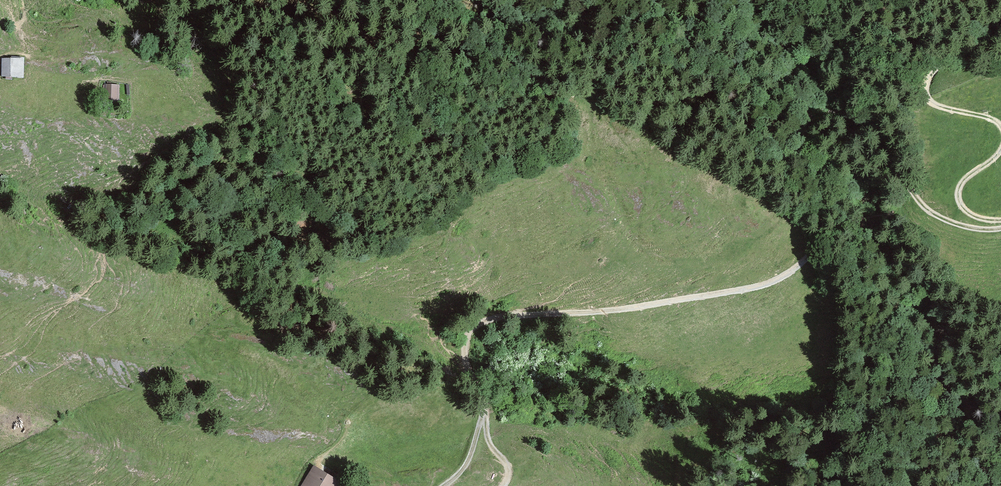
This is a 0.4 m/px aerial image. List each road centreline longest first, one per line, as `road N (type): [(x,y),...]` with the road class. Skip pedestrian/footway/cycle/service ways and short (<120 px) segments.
road 1 (track): [(1000,228),(942,220),(919,202),(890,146),(855,111),(829,107),(807,125),(815,245),(794,269),(759,286),(645,307),(491,318),(472,326),(465,358),(484,387),(488,442),(508,476),(503,485)]
road 2 (track): [(1000,126),(937,106),(926,90),(938,69),(1000,15)]
road 3 (track): [(1000,220),(969,214),(957,193),(1000,150)]

